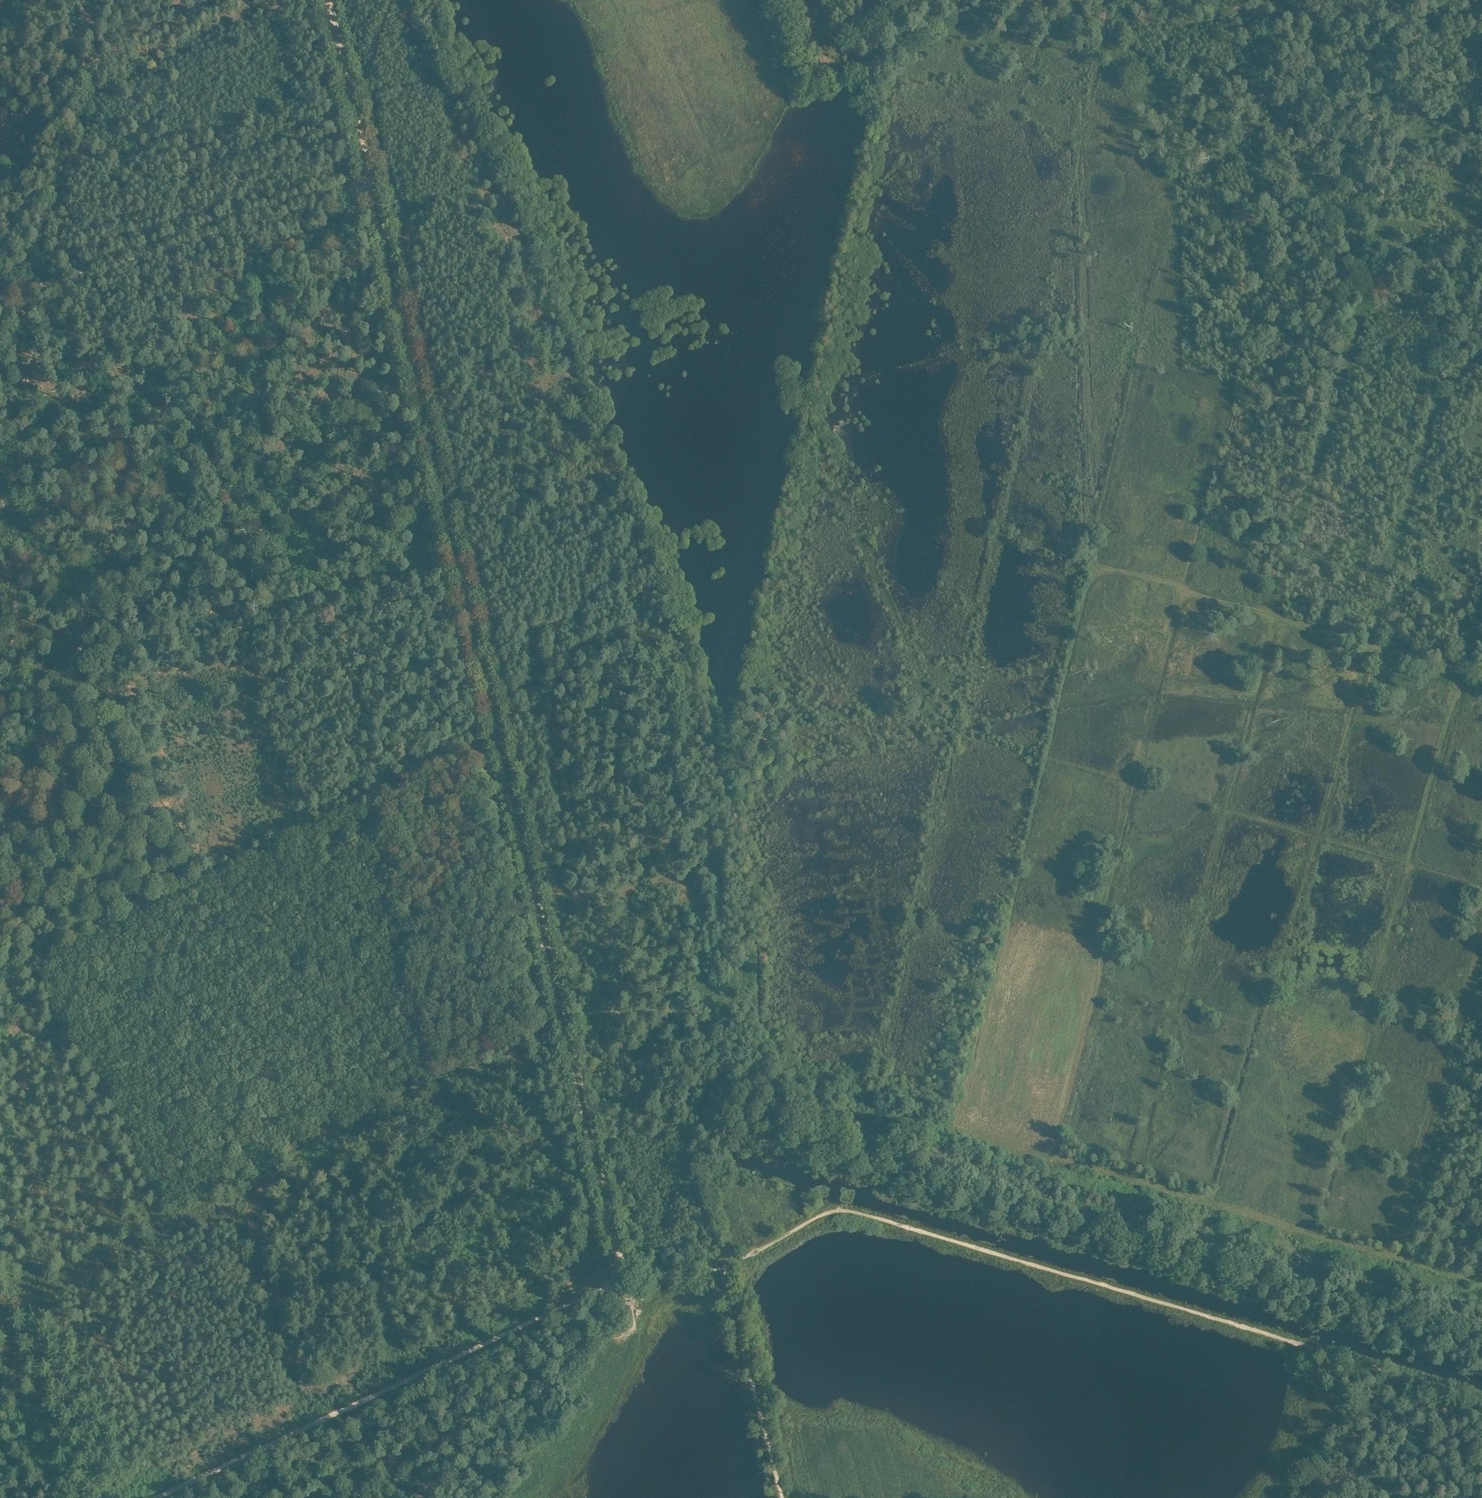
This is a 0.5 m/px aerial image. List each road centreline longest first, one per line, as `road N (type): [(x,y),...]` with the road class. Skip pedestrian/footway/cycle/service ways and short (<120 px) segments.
road 1 (track): [(368,182),(614,1273)]
road 2 (track): [(202,879),(494,737)]
road 3 (track): [(368,182),(327,0)]

